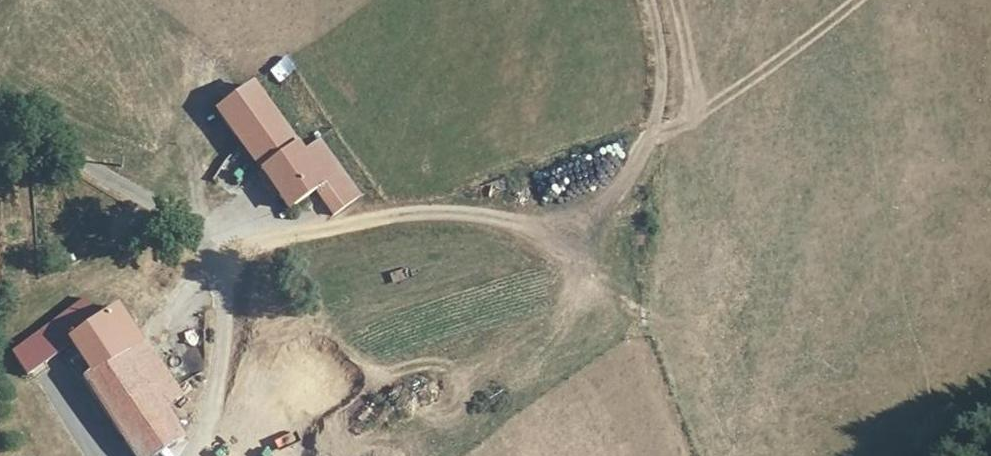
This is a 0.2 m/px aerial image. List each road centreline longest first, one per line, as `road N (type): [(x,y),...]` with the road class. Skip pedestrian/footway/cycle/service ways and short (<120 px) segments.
road 1 (track): [(218,260),(468,208),(628,264),(701,455)]
road 2 (unclassified): [(180,455),(225,400),(218,260),(148,195),(0,108)]
road 3 (track): [(468,208),(621,186),(660,114),(661,37),(651,0)]

